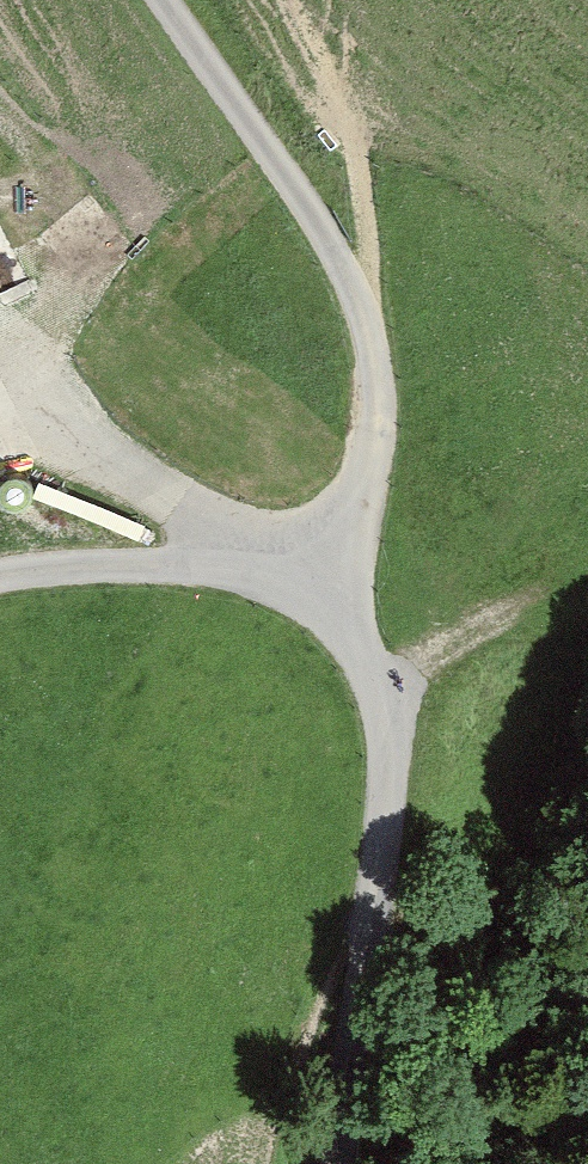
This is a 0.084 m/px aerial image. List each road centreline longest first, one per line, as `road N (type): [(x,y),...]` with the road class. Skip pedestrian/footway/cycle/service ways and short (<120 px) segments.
road 1 (unclassified): [(163,0),(323,236),(374,350),(372,446),(350,521),(312,597)]
road 2 (unclassified): [(312,597),(368,661),(390,737),(342,1163)]
road 3 (track): [(365,318),(369,261),(358,163),(303,0)]
road 4 (unclassified): [(0,578),(132,565),(208,568),(312,597)]
road 5 (track): [(380,689),(587,588)]

